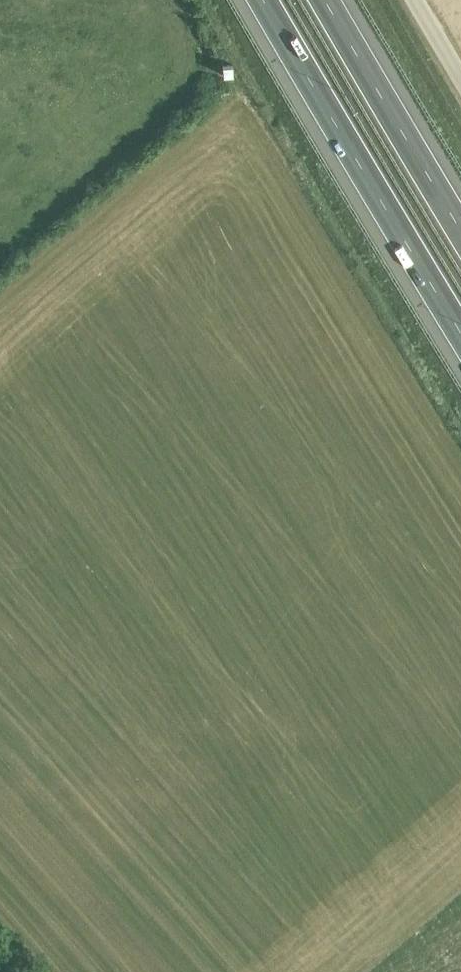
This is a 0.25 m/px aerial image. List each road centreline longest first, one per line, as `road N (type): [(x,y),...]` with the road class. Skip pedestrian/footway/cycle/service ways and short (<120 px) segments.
road 1 (motorway): [(267,0),(460,327)]
road 2 (motorway): [(460,228),(332,0)]

